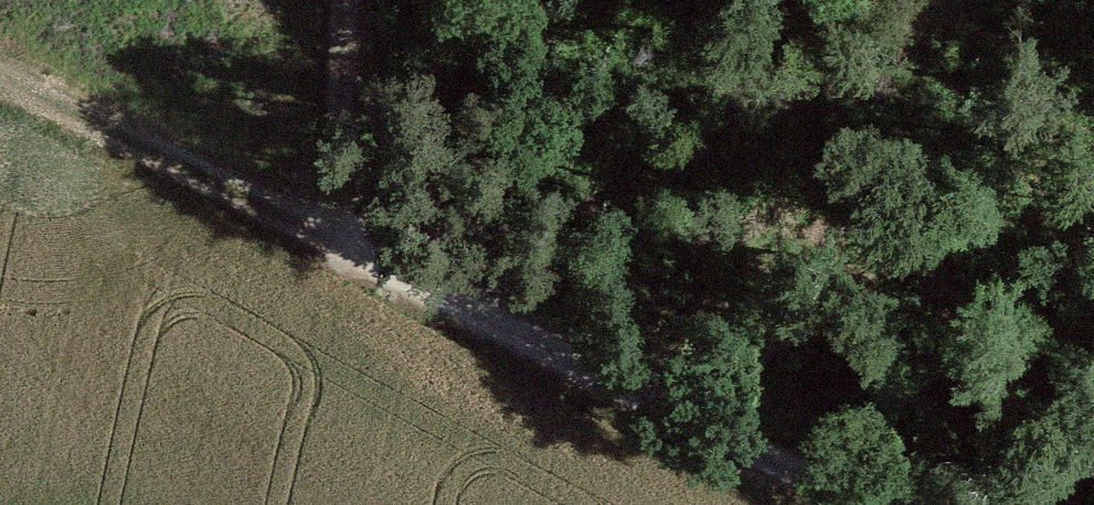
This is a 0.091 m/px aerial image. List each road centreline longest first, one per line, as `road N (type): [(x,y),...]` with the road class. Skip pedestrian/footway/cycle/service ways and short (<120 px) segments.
road 1 (track): [(352,249),(869,504)]
road 2 (track): [(352,249),(0,85)]
road 3 (track): [(352,249),(347,0)]
road 4 (track): [(1093,68),(956,0)]

